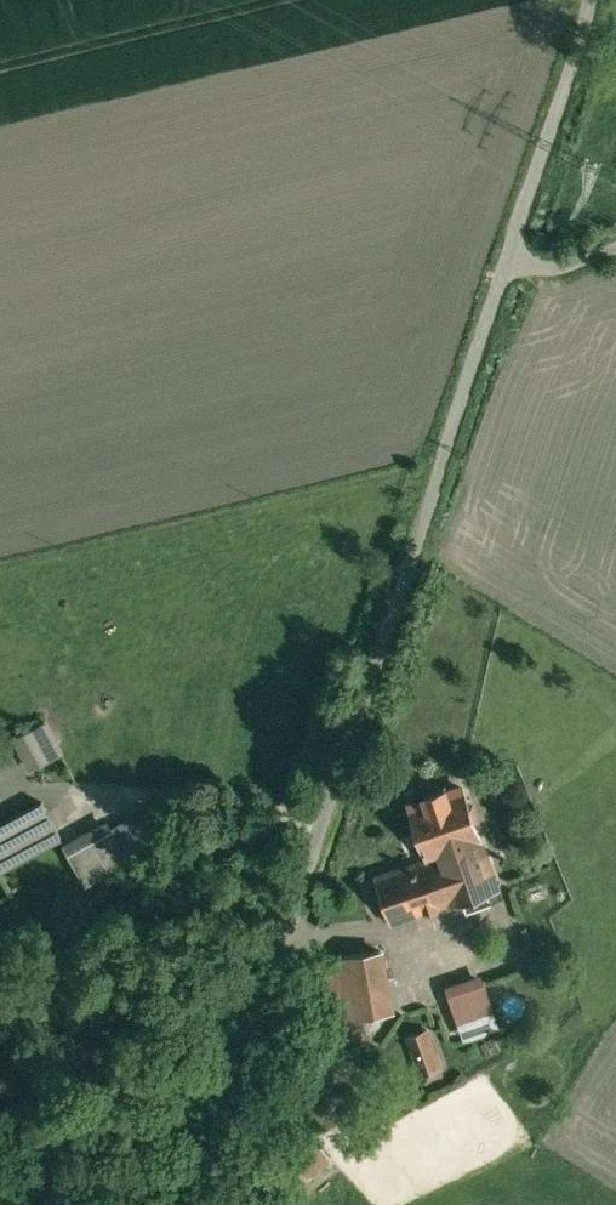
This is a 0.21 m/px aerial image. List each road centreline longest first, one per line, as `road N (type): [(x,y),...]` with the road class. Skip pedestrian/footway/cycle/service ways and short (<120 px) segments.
road 1 (unclassified): [(526,263),(202,1204)]
road 2 (unclassified): [(585,0),(574,97),(526,263)]

